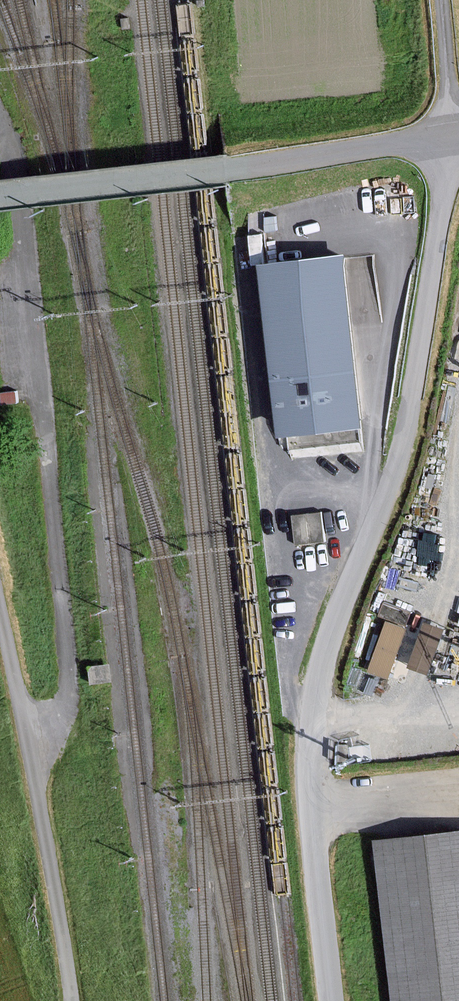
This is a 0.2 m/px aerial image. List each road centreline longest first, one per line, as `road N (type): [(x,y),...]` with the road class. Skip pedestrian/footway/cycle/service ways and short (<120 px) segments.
road 1 (unclassified): [(452,133),(422,367),(395,471),(316,697),(312,858)]
road 2 (unclassified): [(0,198),(452,133)]
road 3 (unclassified): [(70,1000),(0,607)]
road 4 (unclassified): [(329,1000),(312,858)]
road 5 (unclassified): [(441,0),(452,133)]

